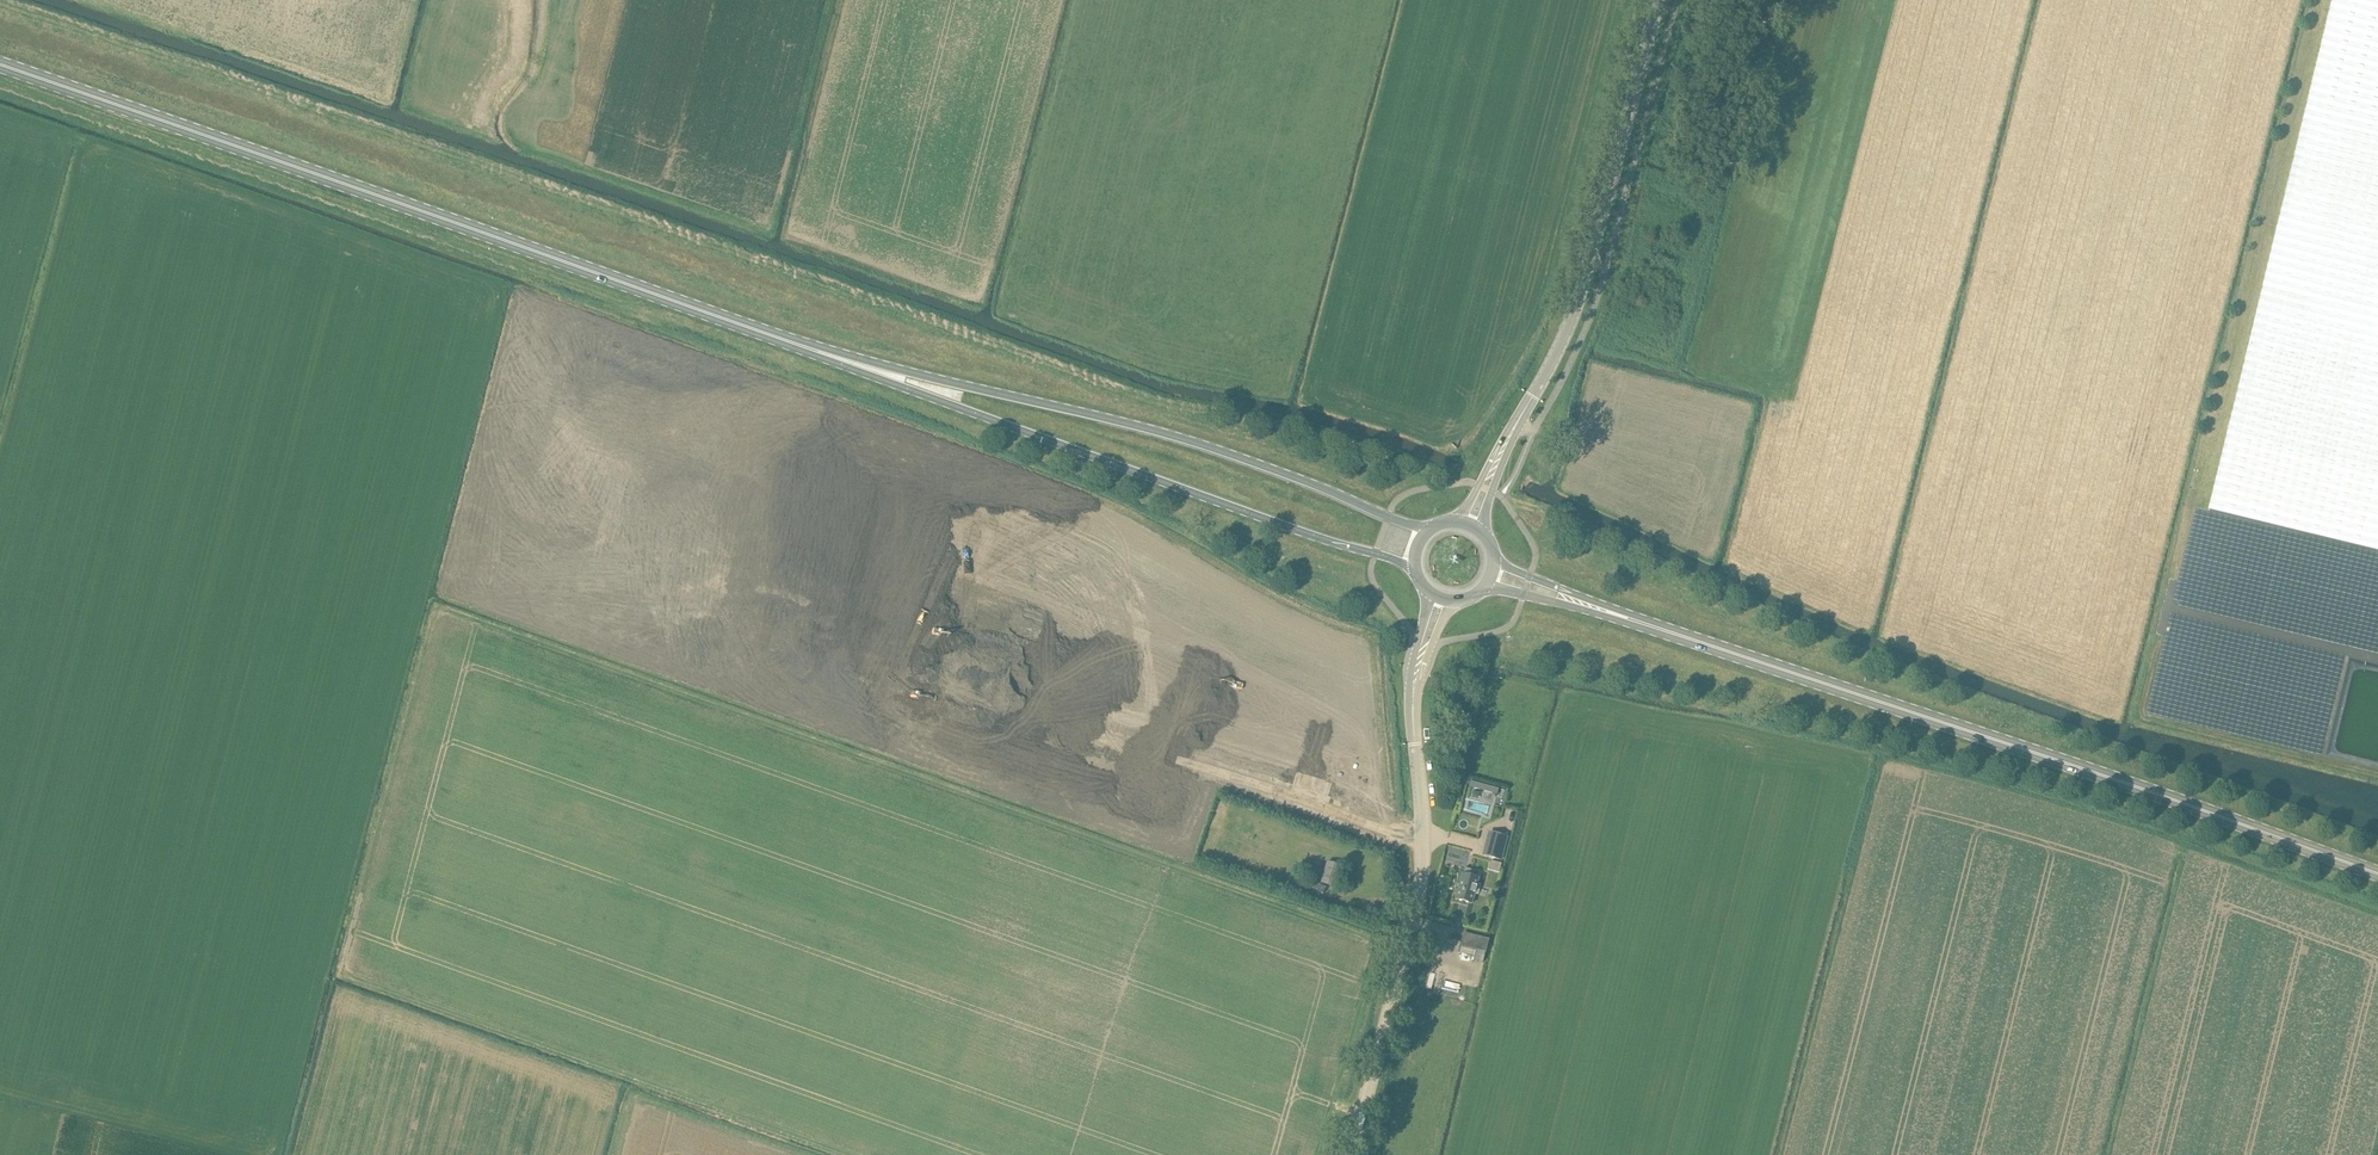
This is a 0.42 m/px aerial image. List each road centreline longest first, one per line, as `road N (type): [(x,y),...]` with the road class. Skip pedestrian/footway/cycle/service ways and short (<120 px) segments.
road 1 (primary): [(842,358),(0,64)]
road 2 (primary): [(2377,873),(1586,605)]
road 3 (primary): [(1431,527),(1184,440),(842,358)]
road 4 (primary): [(842,358),(1016,429),(1416,570)]
road 5 (tertiary): [(1353,1154),(1418,909),(1420,658)]
road 6 (tertiary): [(1496,463),(1582,290),(1666,0)]

